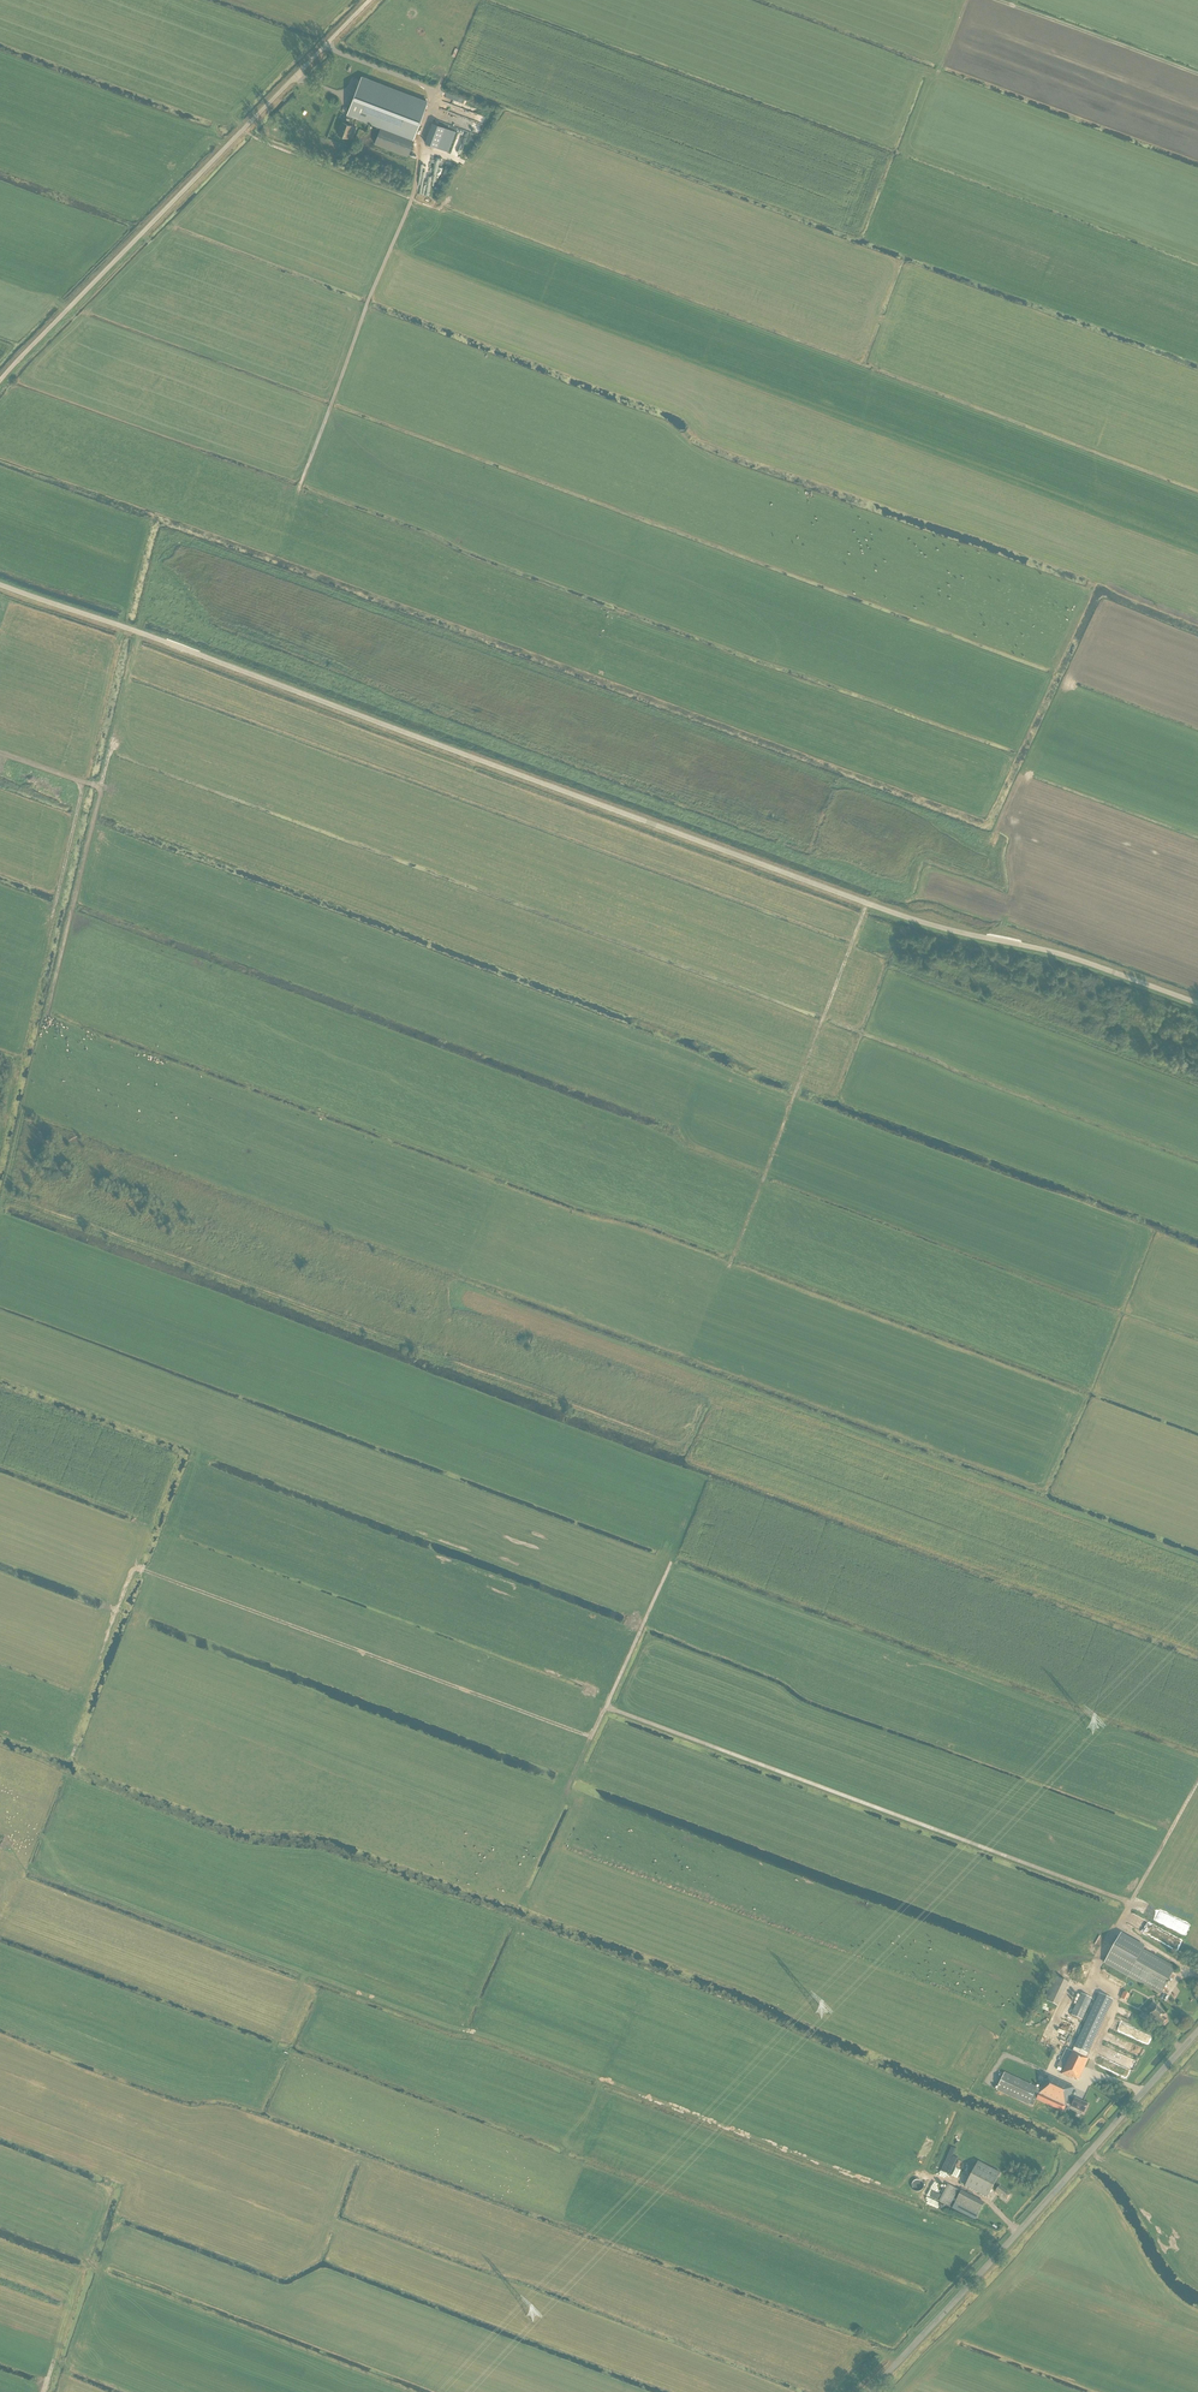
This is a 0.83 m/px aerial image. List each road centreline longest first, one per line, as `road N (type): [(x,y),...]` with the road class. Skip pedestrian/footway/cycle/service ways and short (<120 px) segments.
road 1 (unclassified): [(1197,1003),(1062,953),(866,903),(0,584)]
road 2 (unclassified): [(0,380),(371,0)]
road 3 (tertiary): [(867,2391),(1197,2031)]

